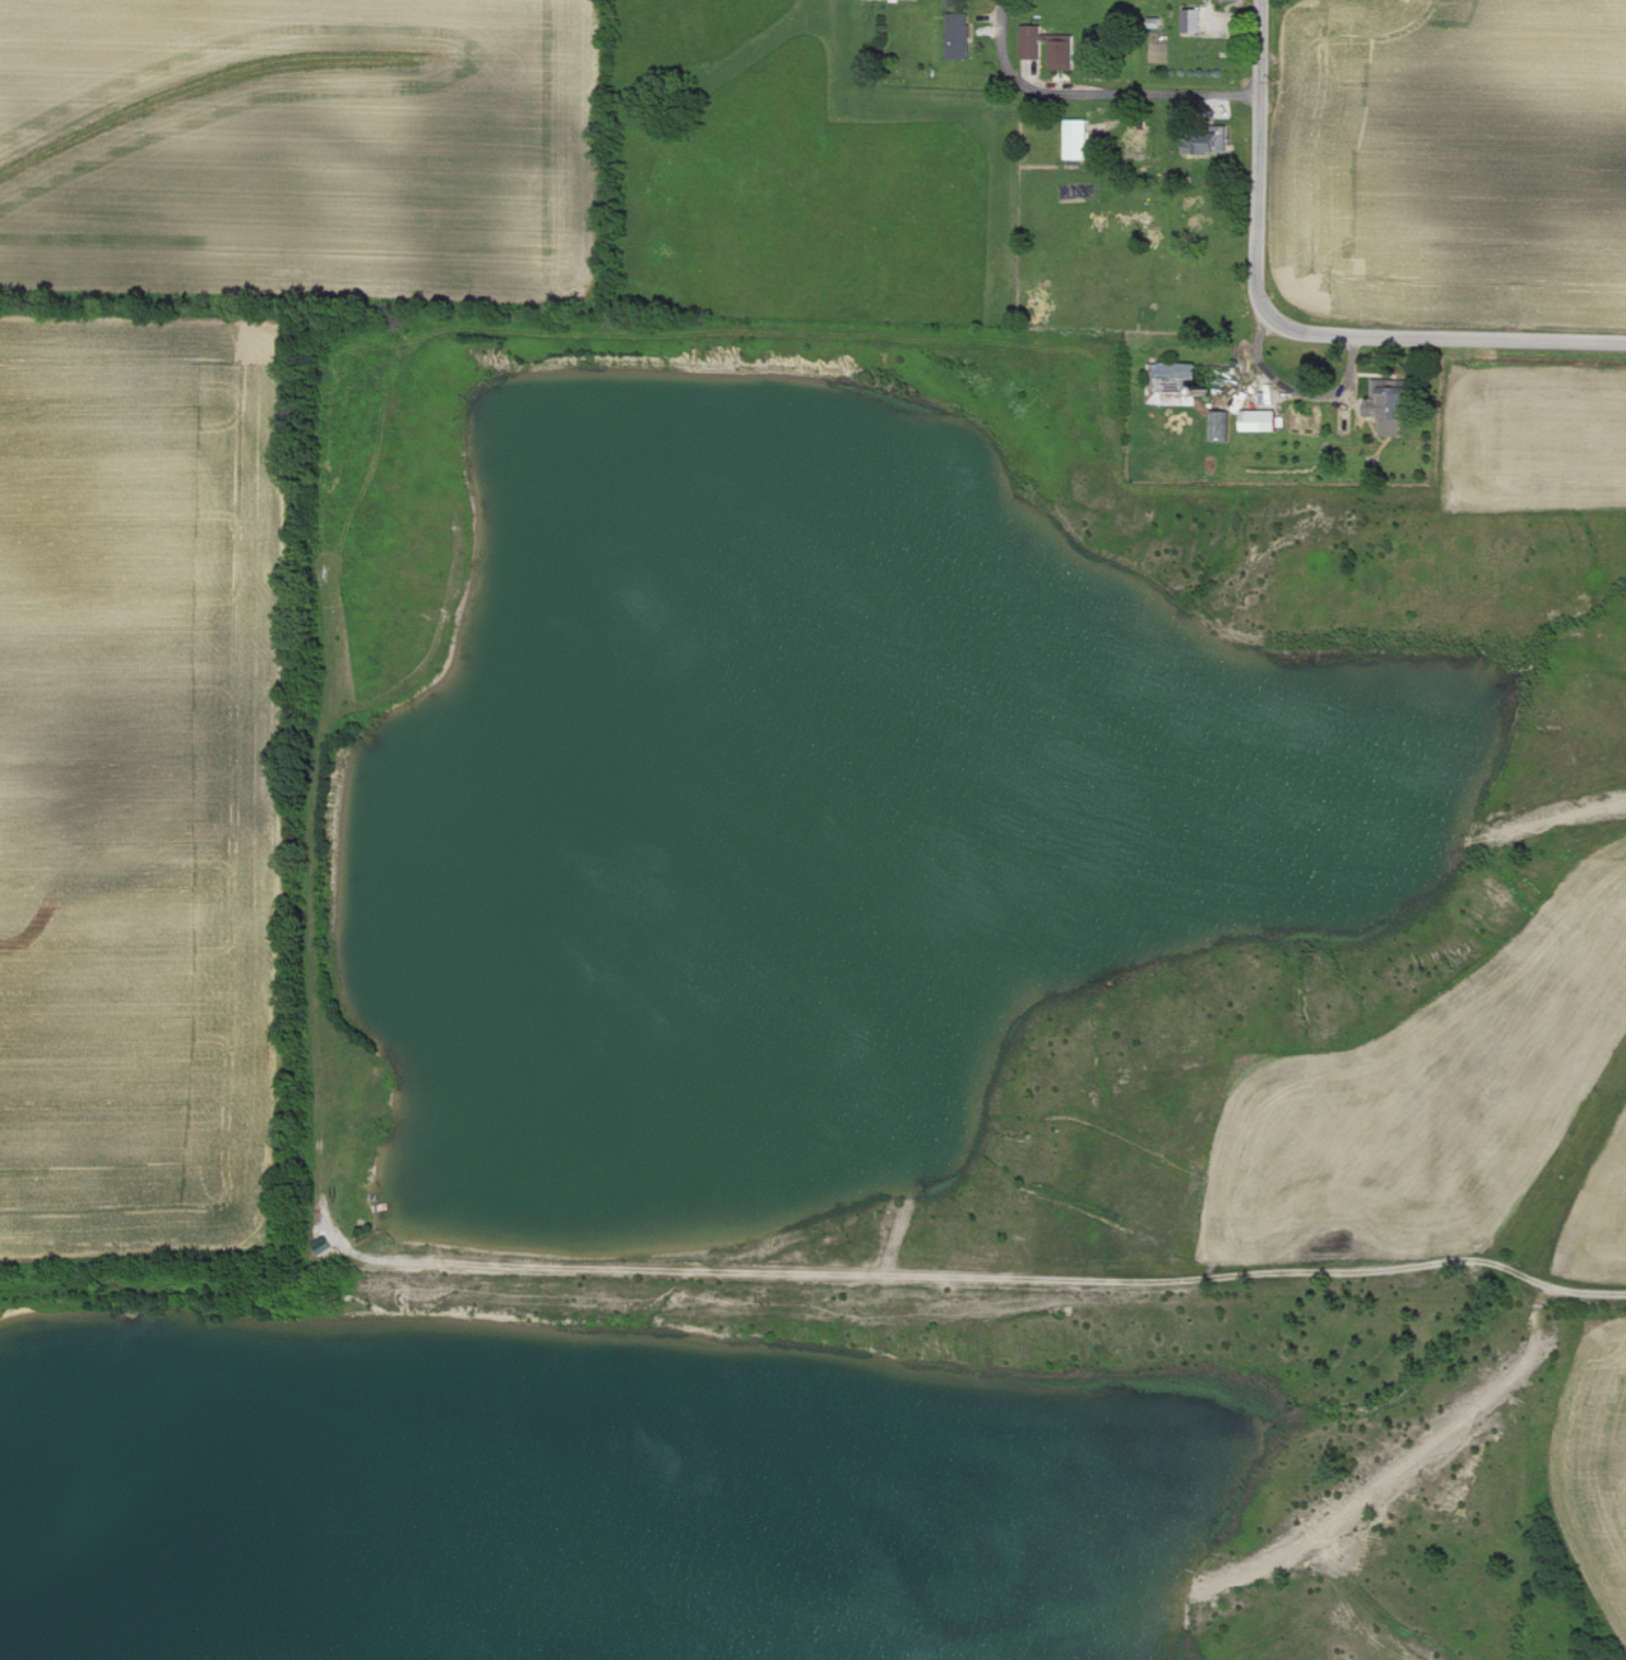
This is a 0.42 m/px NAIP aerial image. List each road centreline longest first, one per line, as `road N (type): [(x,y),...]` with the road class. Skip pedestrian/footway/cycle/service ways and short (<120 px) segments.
road 1 (residential): [(1625,345),(1319,337),(1271,324),(1258,271),(1261,206)]
road 2 (residential): [(1004,0),(1001,53),(1022,83),(1268,95)]

